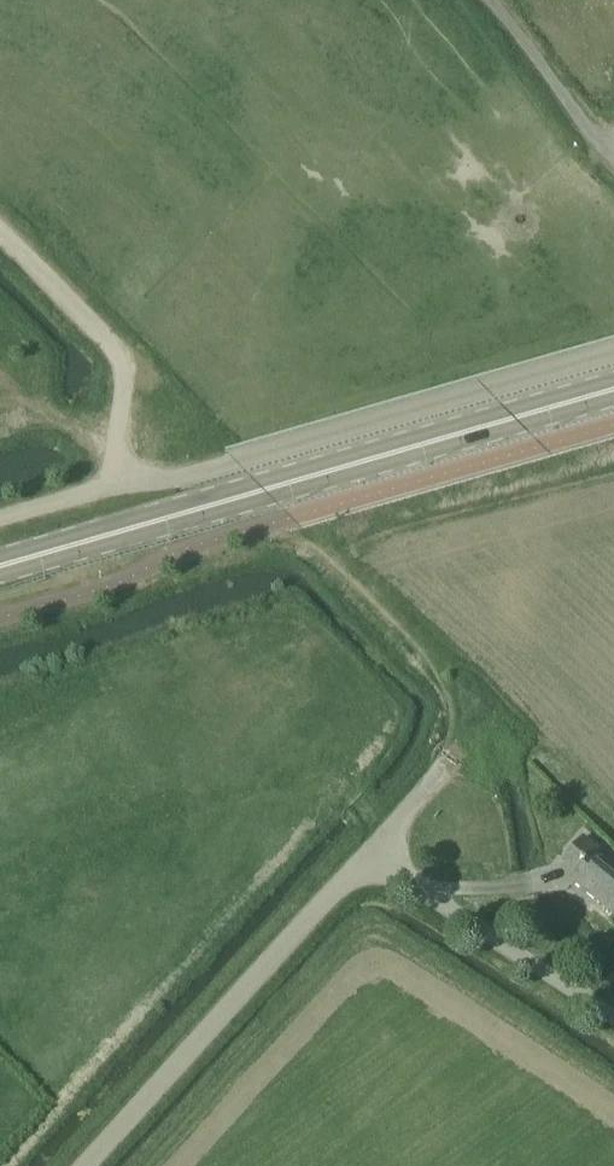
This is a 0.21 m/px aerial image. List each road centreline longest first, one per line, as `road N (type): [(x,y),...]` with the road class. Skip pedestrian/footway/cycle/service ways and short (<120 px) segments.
road 1 (secondary): [(613,389),(0,565)]
road 2 (unclassified): [(613,353),(175,480),(0,518)]
road 3 (unclassified): [(83,1165),(372,850)]
road 4 (unclassified): [(613,1016),(439,903),(372,850)]

